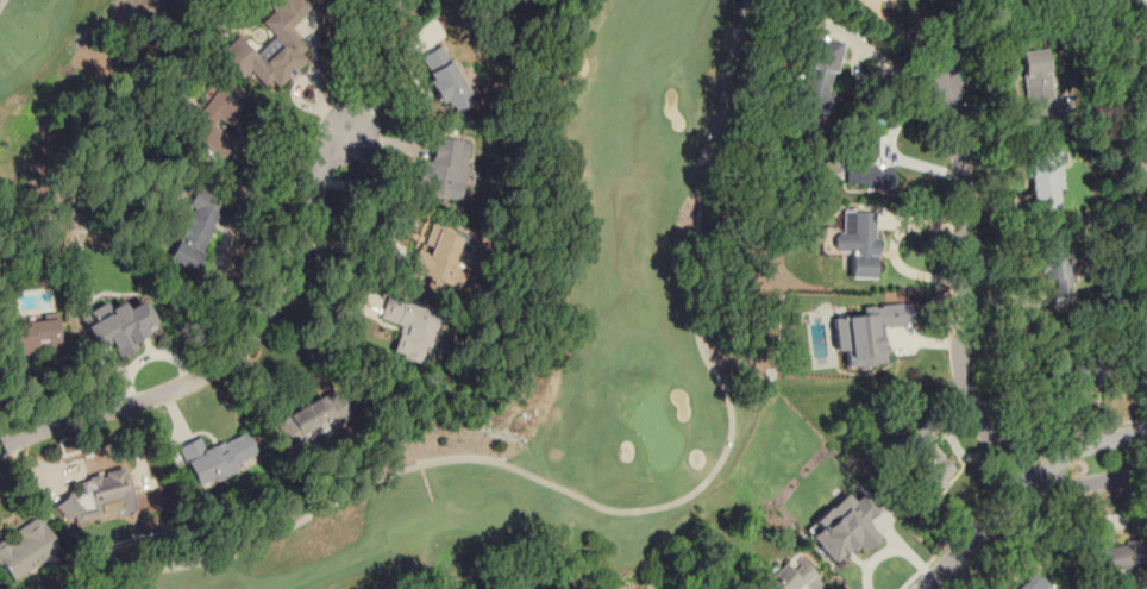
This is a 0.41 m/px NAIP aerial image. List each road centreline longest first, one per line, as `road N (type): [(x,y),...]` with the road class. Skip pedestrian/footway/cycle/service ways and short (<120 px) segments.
road 1 (residential): [(0,448),(51,424),(174,389),(244,340),(276,303),(306,238),(324,161),(347,133)]
road 2 (residential): [(1030,488),(985,432),(966,387),(961,152),(940,68)]
road 3 (residential): [(921,588),(1030,488)]
road 4 (residential): [(1146,431),(1085,445),(1030,488)]

